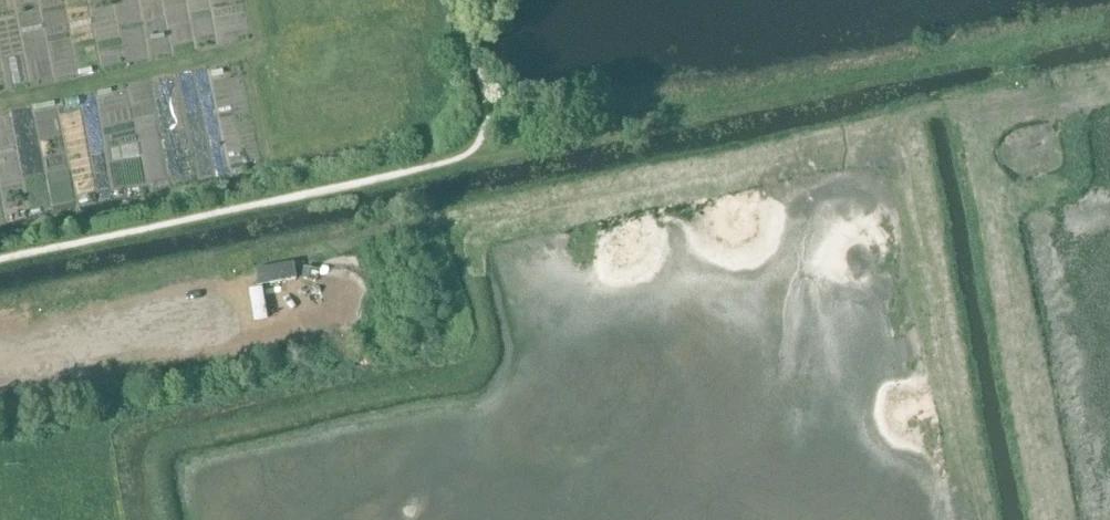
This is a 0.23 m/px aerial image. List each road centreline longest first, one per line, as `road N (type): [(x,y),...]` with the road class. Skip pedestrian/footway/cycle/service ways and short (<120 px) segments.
road 1 (track): [(0,340),(213,297)]

